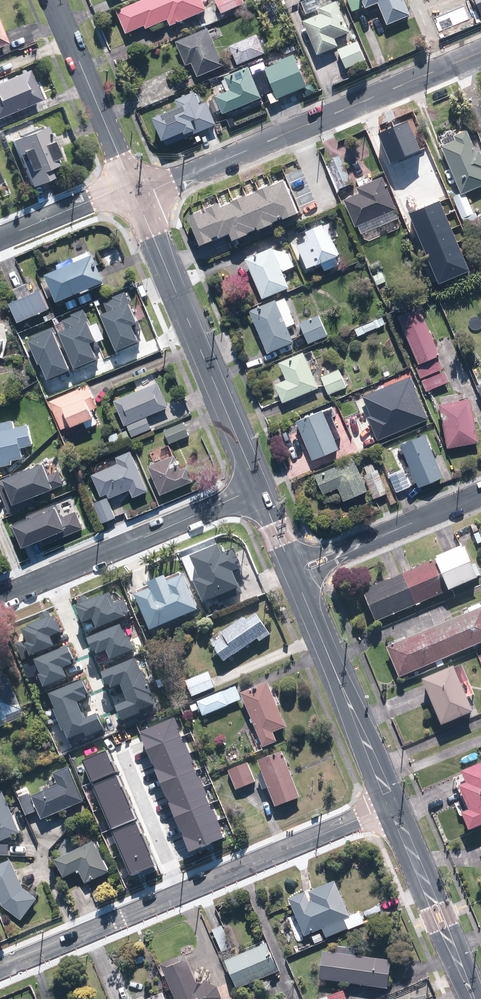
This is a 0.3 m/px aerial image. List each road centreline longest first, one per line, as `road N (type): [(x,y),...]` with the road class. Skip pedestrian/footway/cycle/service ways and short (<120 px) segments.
road 1 (residential): [(0,970),(393,805)]
road 2 (tertiary): [(136,196),(480,52)]
road 3 (tertiary): [(136,196),(257,487)]
road 4 (residential): [(0,596),(257,487)]
road 5 (tertiary): [(299,582),(393,805)]
road 6 (tertiary): [(393,805),(474,998)]
road 7 (residential): [(53,0),(131,183)]
road 8 (residential): [(131,183),(0,238)]
road 9 (residential): [(288,557),(420,520)]
road 10 (residential): [(420,520),(299,582)]

